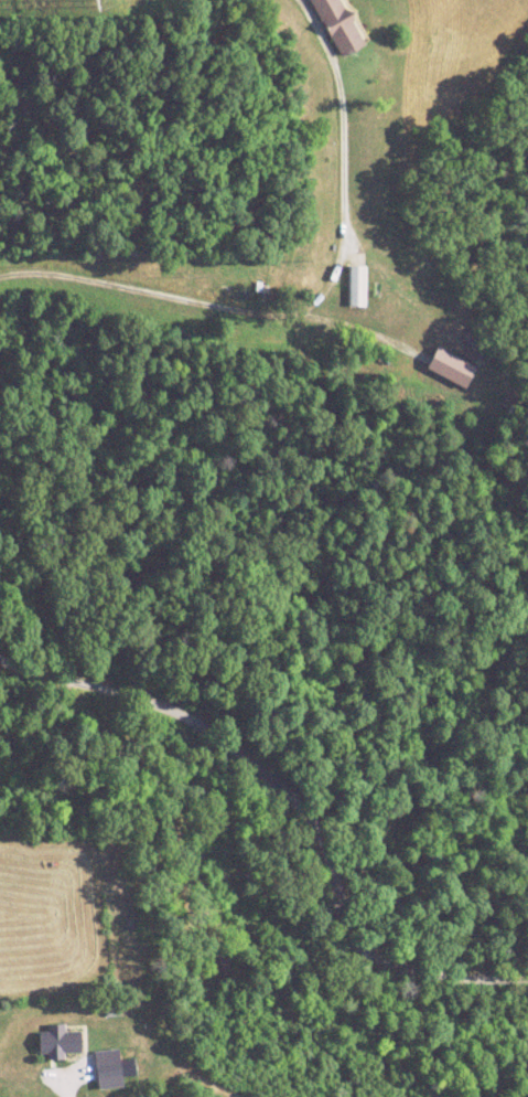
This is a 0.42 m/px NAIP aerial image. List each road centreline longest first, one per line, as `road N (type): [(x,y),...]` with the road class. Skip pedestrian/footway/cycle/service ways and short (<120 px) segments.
road 1 (residential): [(527,941),(416,917),(301,773),(30,645),(0,607)]

